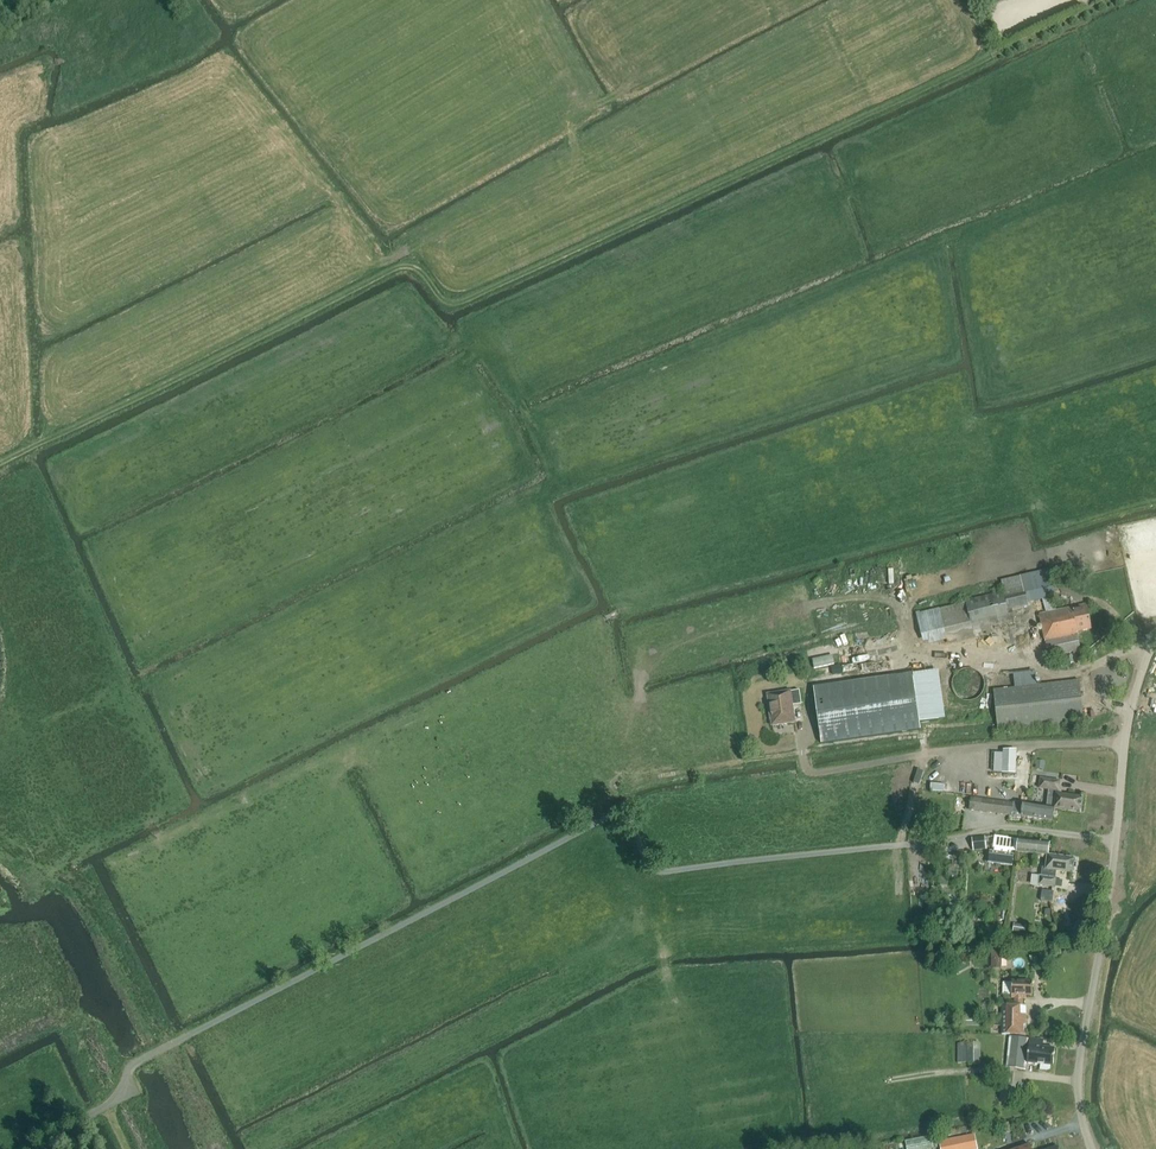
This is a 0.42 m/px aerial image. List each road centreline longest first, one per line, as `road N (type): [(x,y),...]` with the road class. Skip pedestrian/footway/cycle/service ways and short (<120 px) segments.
road 1 (track): [(0,464),(396,268),(417,269),(443,301),(467,300),(1111,0)]
road 2 (unclassified): [(1116,841),(999,828),(665,872),(646,861),(633,823),(612,816),(142,1058),(106,1107),(25,1148)]
road 3 (unclassified): [(1091,1148),(1078,1080),(1116,841)]
road 4 (unclassified): [(1116,841),(1127,727),(1155,642)]

